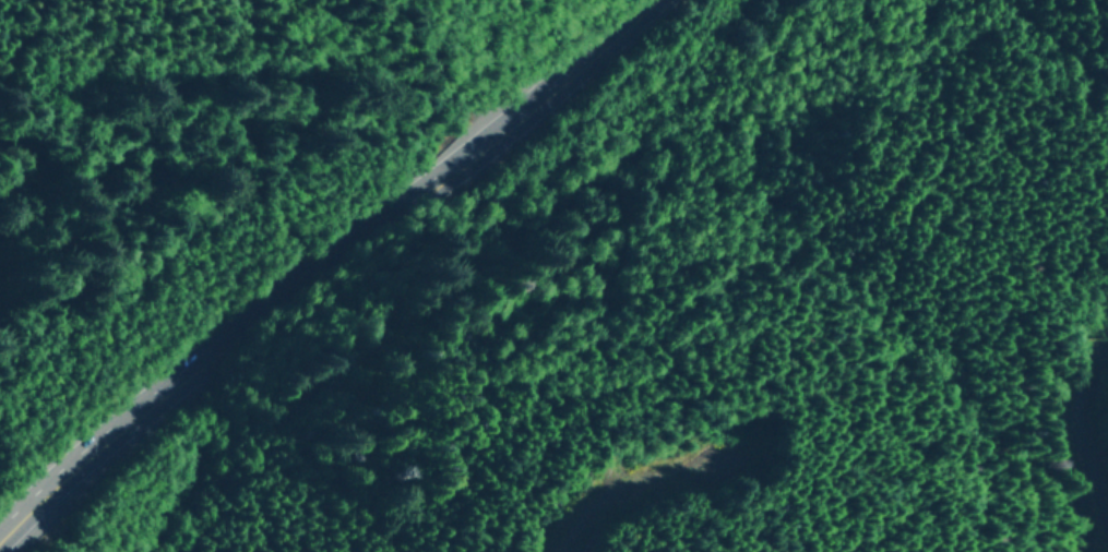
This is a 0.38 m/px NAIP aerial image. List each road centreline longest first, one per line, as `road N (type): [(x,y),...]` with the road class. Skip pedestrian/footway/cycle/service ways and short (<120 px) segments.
road 1 (trunk): [(0,542),(156,403),(475,160),(659,0)]
road 2 (track): [(1056,551),(1047,399),(1099,346),(1107,348)]

